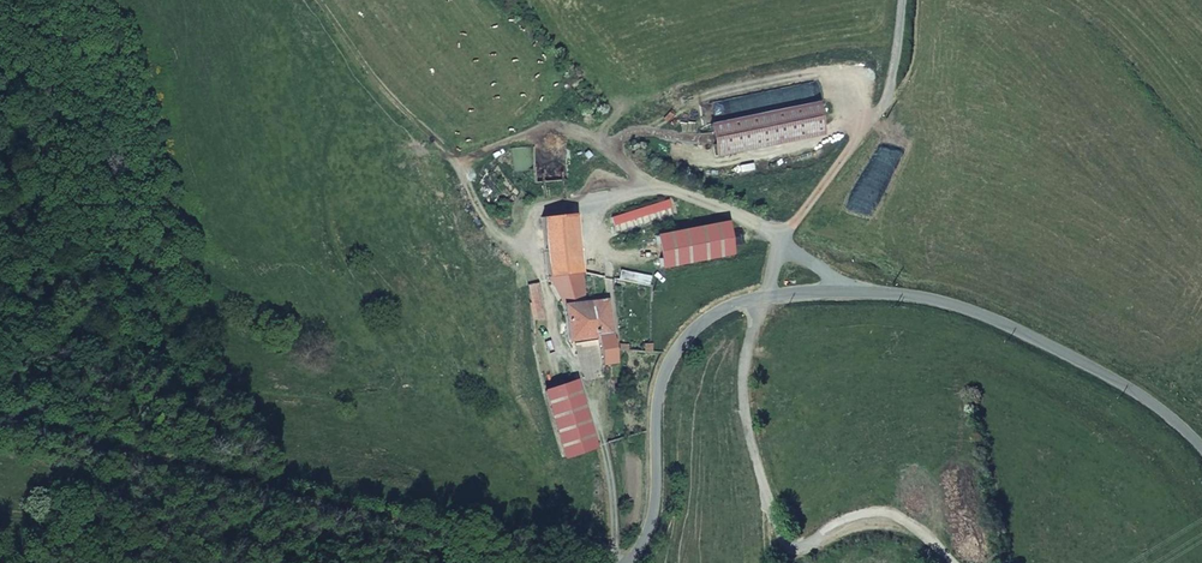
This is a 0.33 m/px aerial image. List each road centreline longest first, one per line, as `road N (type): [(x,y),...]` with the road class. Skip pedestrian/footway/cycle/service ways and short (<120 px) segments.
road 1 (residential): [(626,562),(641,547),(656,501),(656,417),(669,362),(704,320),(733,303),(847,291),(962,305),(1118,379),(1201,441)]
road 2 (residential): [(0,414),(415,522),(528,562)]
road 3 (track): [(847,291),(841,278),(783,238),(652,183),(579,131),(541,127),(463,159)]
road 4 (track): [(902,0),(883,108),(783,238),(763,298)]
road 5 (track): [(463,159),(444,151),(385,94),(318,0)]
road 6 (track): [(561,338),(540,264),(478,210),(463,159)]

